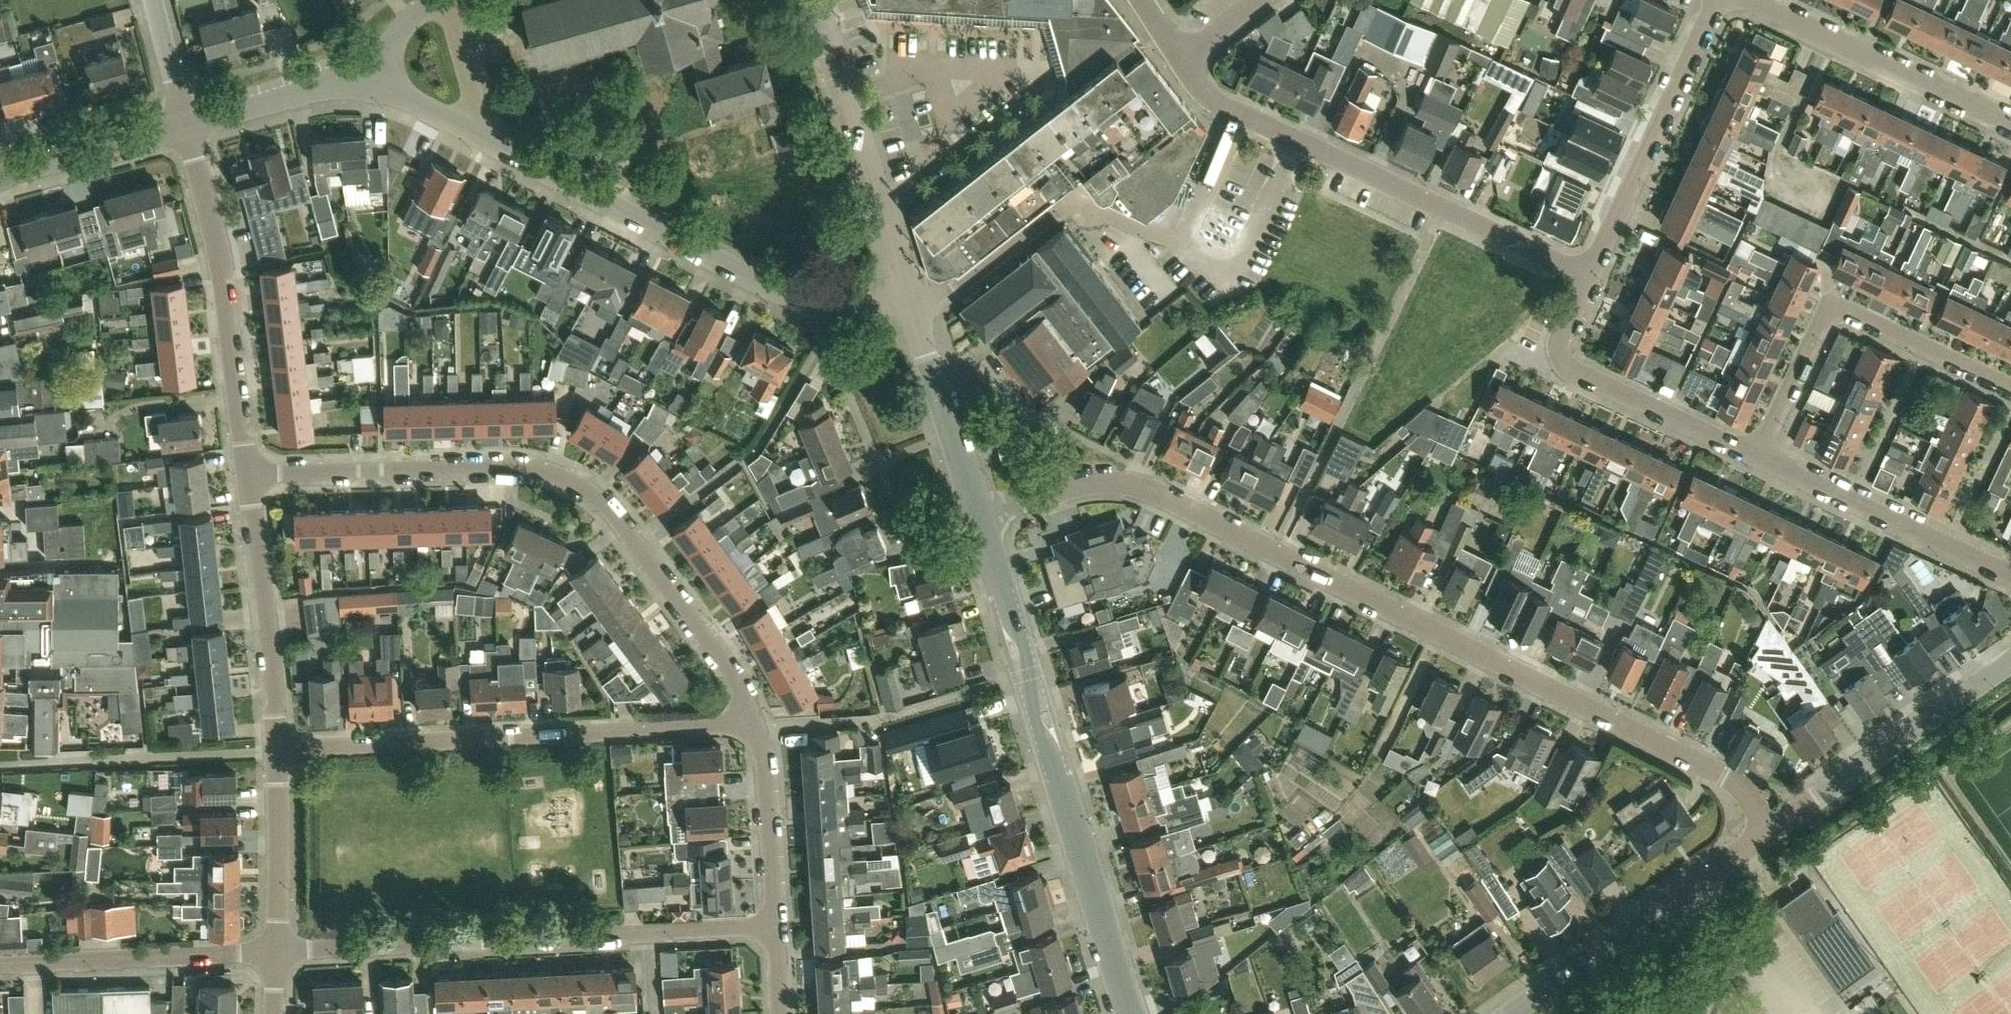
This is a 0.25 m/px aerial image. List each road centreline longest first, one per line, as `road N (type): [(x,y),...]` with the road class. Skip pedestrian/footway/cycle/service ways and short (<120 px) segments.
road 1 (residential): [(1773,829),(1733,783),(1147,492),(1090,488),(981,522)]
road 2 (residential): [(909,294),(836,313),(808,308),(390,92),(328,84)]
road 3 (residential): [(756,727),(740,689),(634,541),(575,484),(515,467),(246,474)]
road 4 (tertiary): [(1131,1013),(981,522)]
road 5 (residential): [(274,953),(772,931)]
road 6 (residential): [(278,751),(756,727)]
road 7 (residential): [(1591,276),(1205,97),(1182,61)]
road 8 (residential): [(2010,388),(1847,311),(1832,311),(1821,320),(1759,458)]
road 9 (residential): [(246,474),(218,260),(186,126)]
road 10 (residential): [(1759,458),(1564,363),(1561,342),(1591,276)]
road 11 (tertiary): [(909,294),(816,0)]
road 12 (residential): [(1591,276),(1717,0)]
road 13 (residential): [(2010,124),(1744,0)]
road 14 (unclassified): [(1773,829),(2010,665)]
road 15 (unclassified): [(1542,994),(1773,829)]
road 16 (residential): [(278,751),(246,474)]
road 17 (residential): [(2010,576),(1759,458)]
road 18 (residential): [(0,966),(274,953)]
road 19 (tertiary): [(981,522),(909,294)]
road 20 (residential): [(772,931),(756,727)]
road 21 (residential): [(274,953),(278,751)]
road 22 (residential): [(186,126),(0,176)]
road 23 (residential): [(328,84),(186,126)]
road 24 (residential): [(328,84),(359,69),(434,0)]
road 25 (residential): [(186,126),(152,0)]

